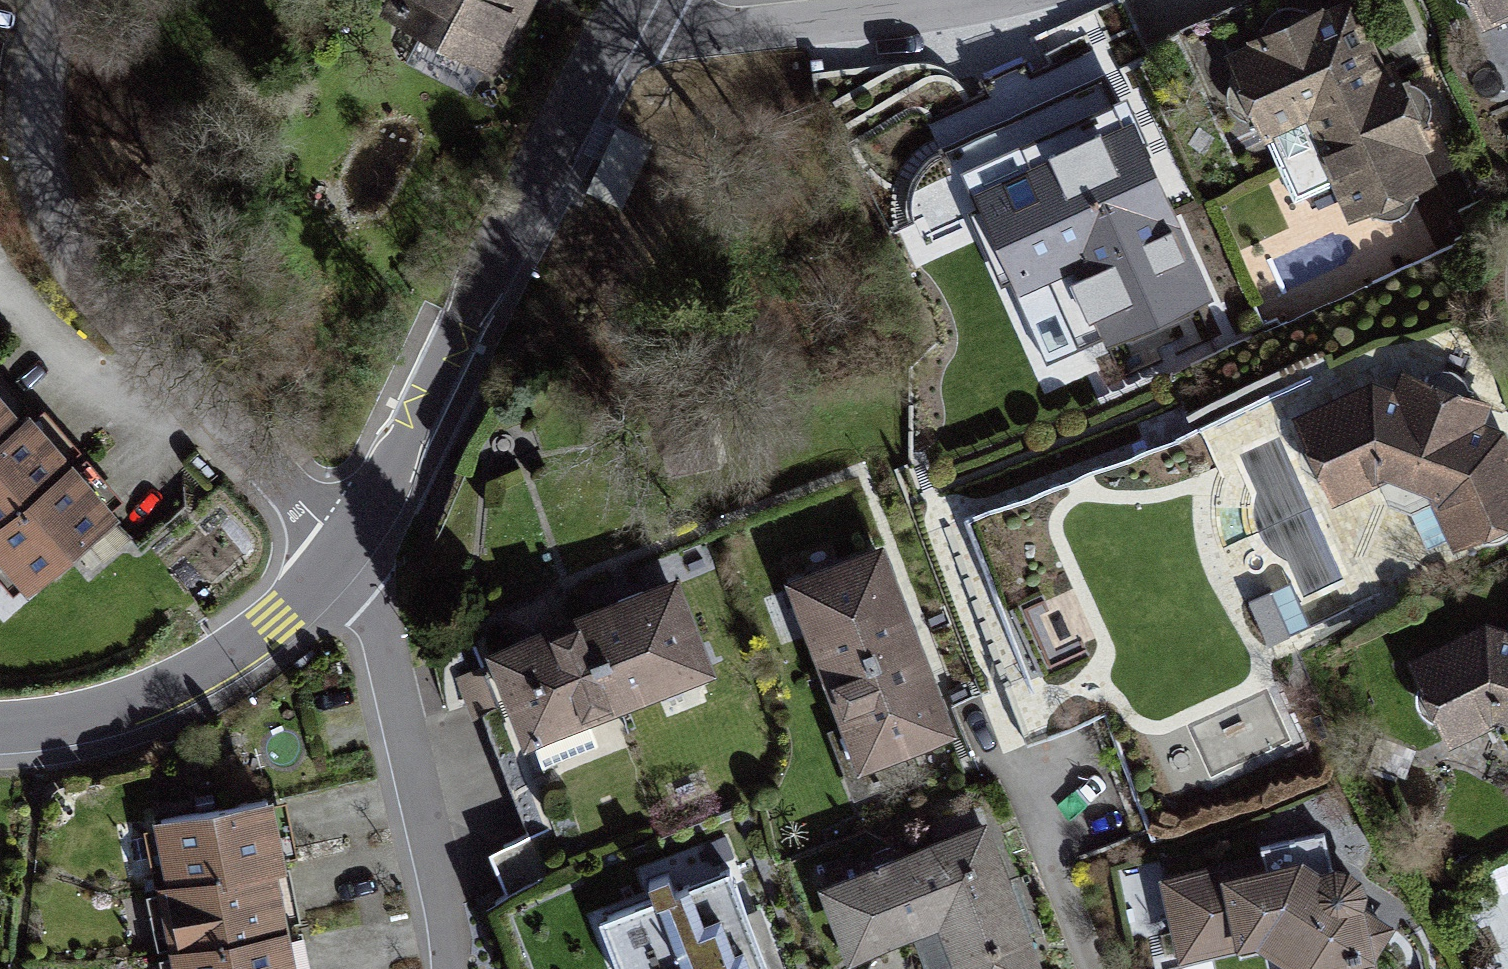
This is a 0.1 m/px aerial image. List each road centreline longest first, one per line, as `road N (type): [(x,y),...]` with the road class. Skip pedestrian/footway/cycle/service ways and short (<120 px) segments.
road 1 (residential): [(60,0),(49,19),(40,174),(66,229),(93,276),(350,546)]
road 2 (residential): [(350,546),(625,0)]
road 3 (residential): [(350,546),(390,668),(446,968)]
road 4 (residential): [(0,721),(145,699),(285,621),(350,546)]
road 5 (residential): [(636,0),(758,32),(1034,0)]

